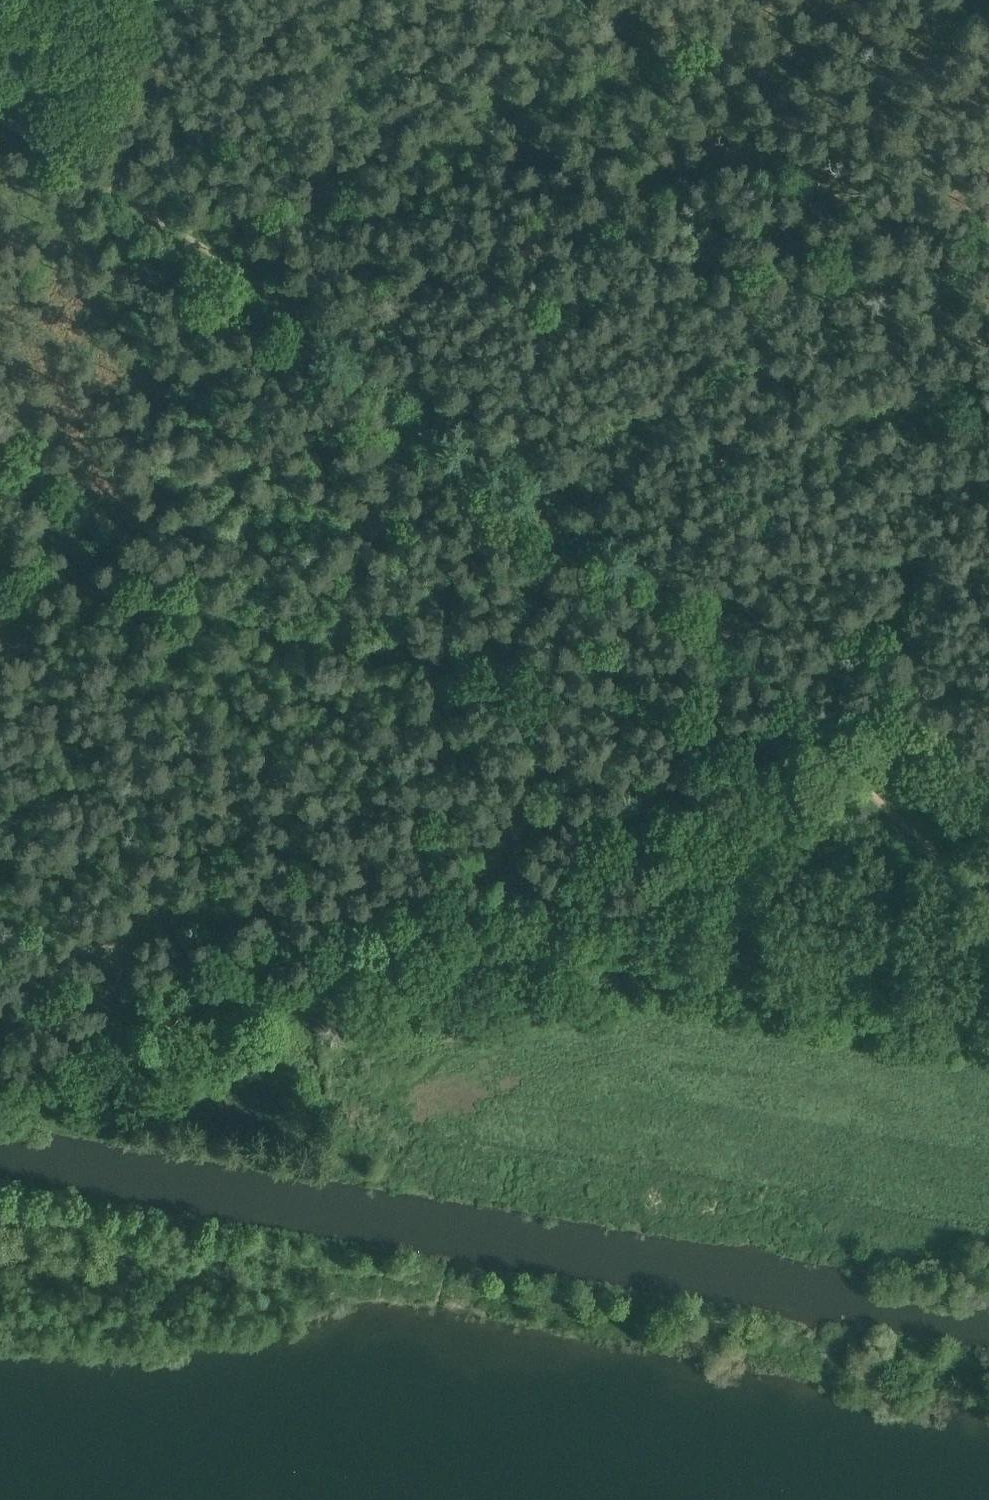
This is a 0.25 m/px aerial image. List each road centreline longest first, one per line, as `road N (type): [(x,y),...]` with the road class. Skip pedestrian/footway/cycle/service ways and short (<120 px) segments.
road 1 (track): [(0,123),(25,132),(697,602),(865,792),(988,897)]

